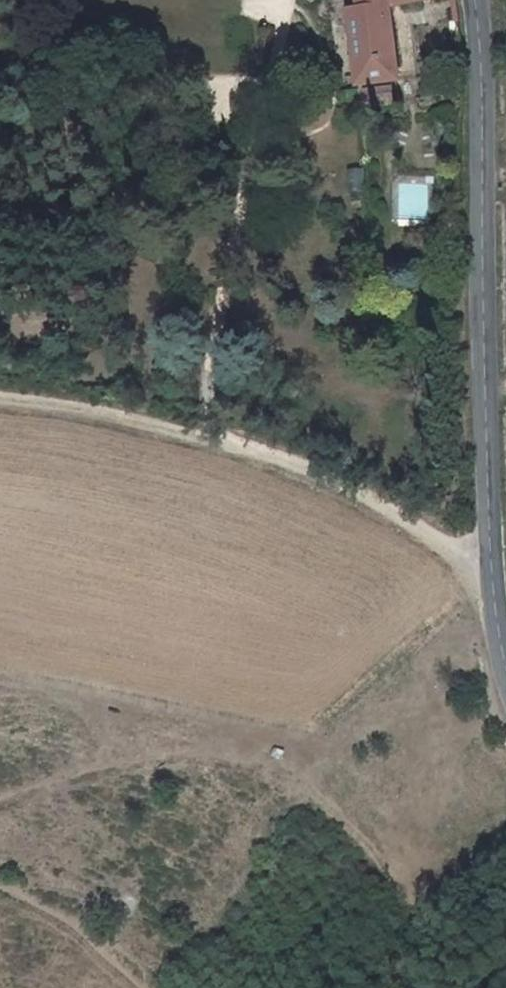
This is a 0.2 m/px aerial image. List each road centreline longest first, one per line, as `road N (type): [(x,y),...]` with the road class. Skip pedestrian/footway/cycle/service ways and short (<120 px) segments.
road 1 (tertiary): [(505,660),(489,565),(477,0)]
road 2 (track): [(489,565),(309,475),(209,437),(0,395)]

